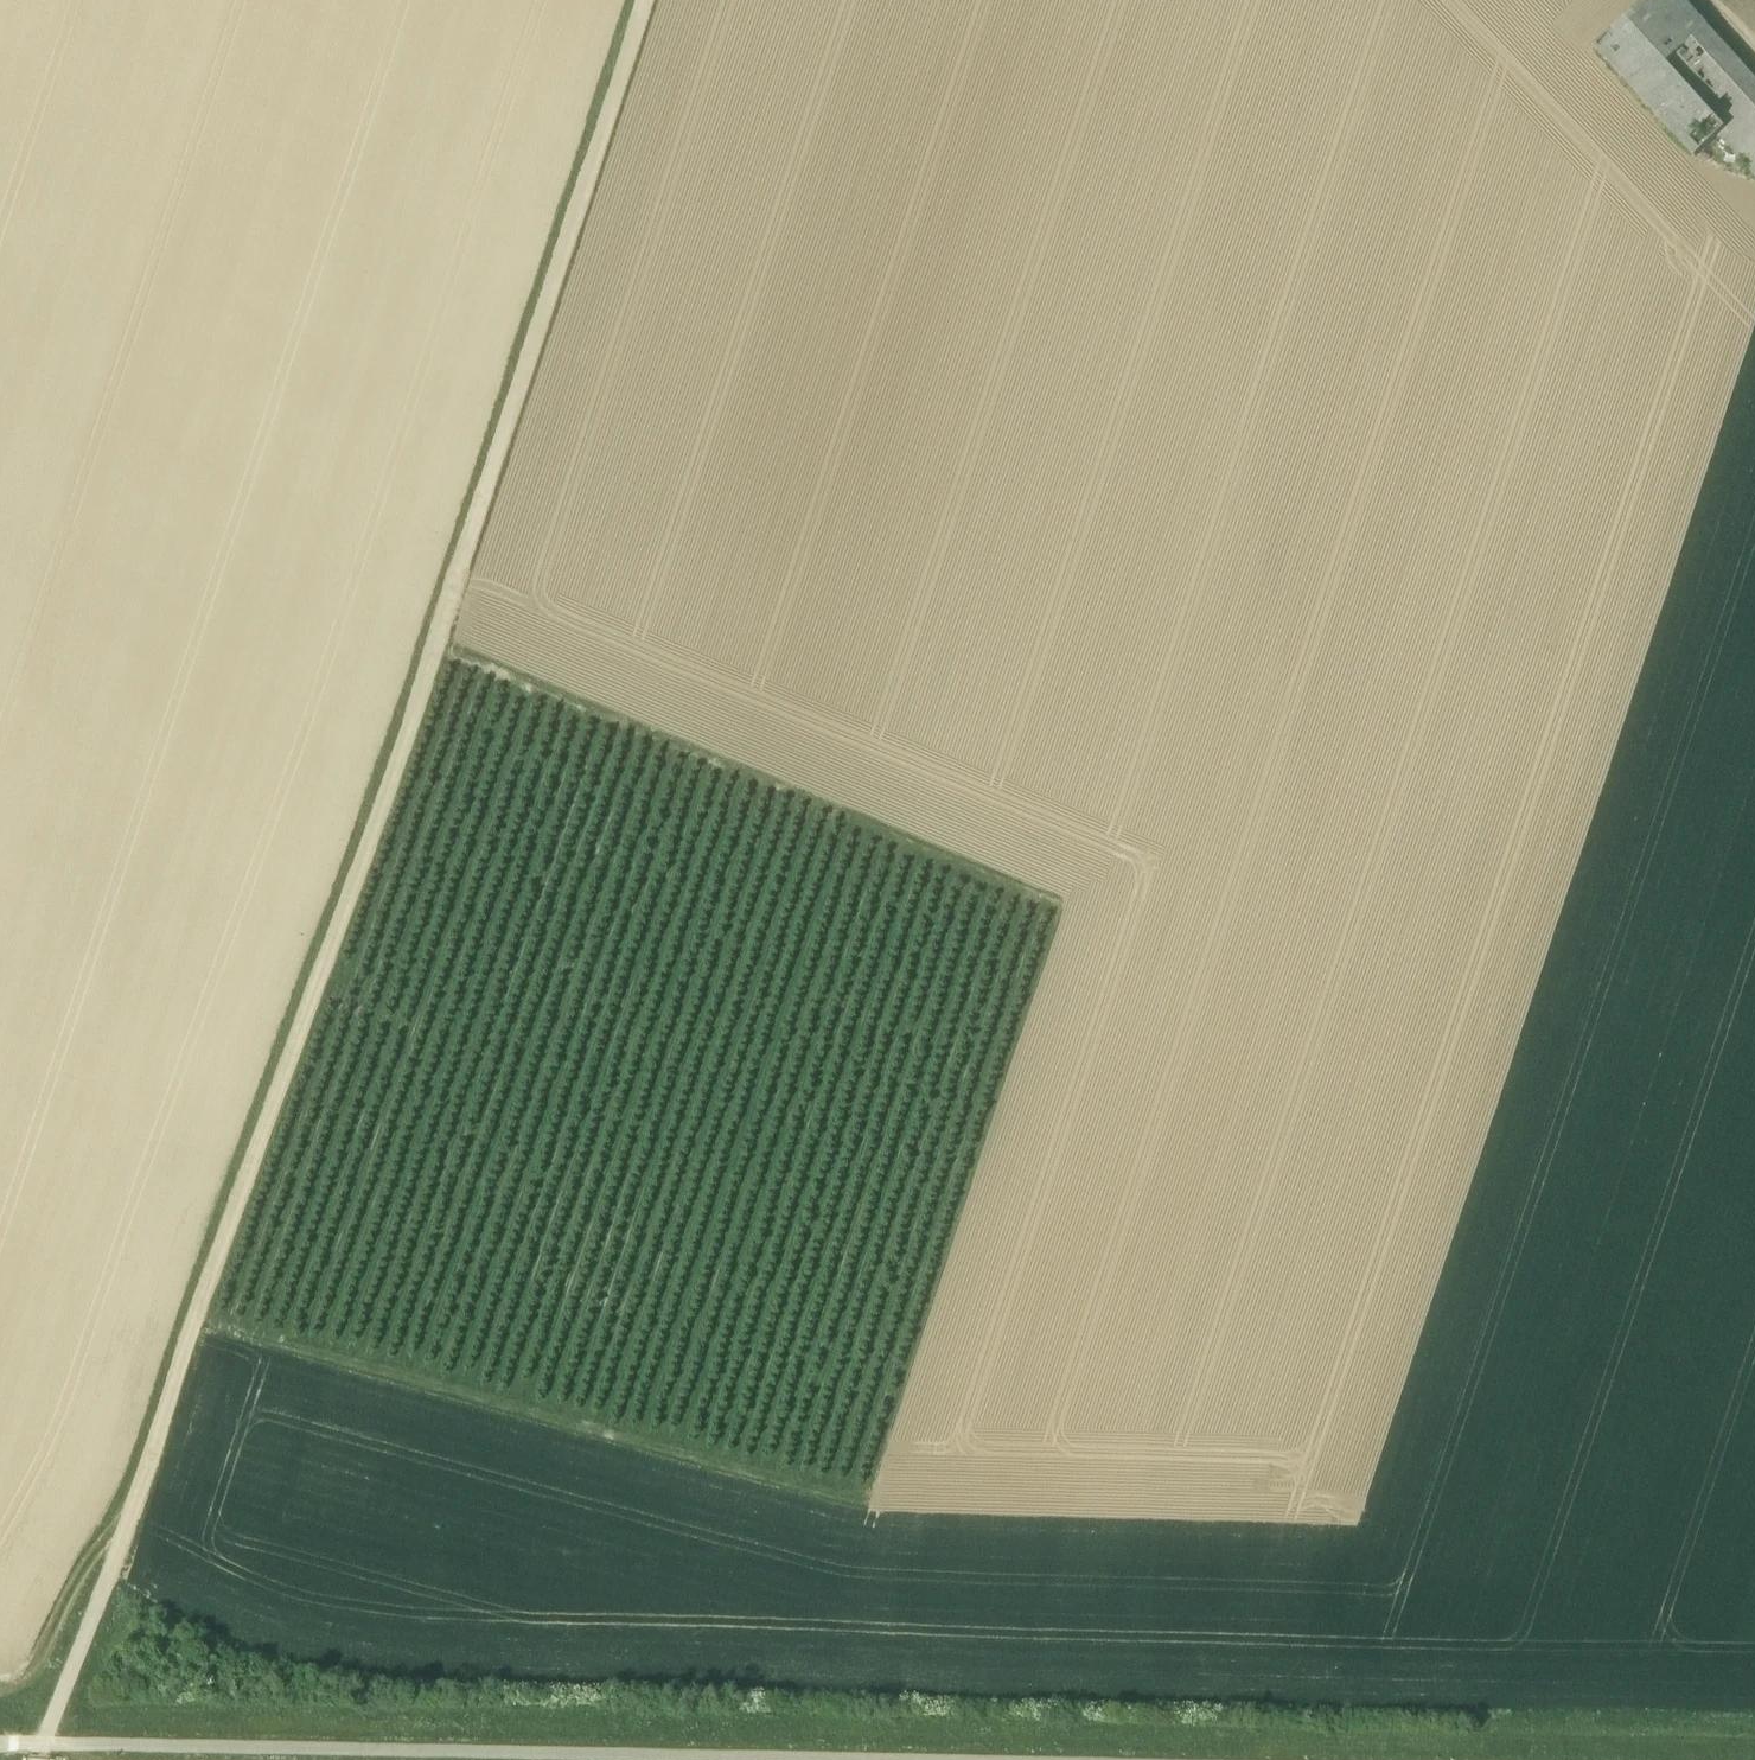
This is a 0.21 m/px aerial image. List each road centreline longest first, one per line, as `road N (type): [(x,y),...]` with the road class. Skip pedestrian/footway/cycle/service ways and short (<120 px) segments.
road 1 (track): [(39,1750),(311,994),(645,0)]

